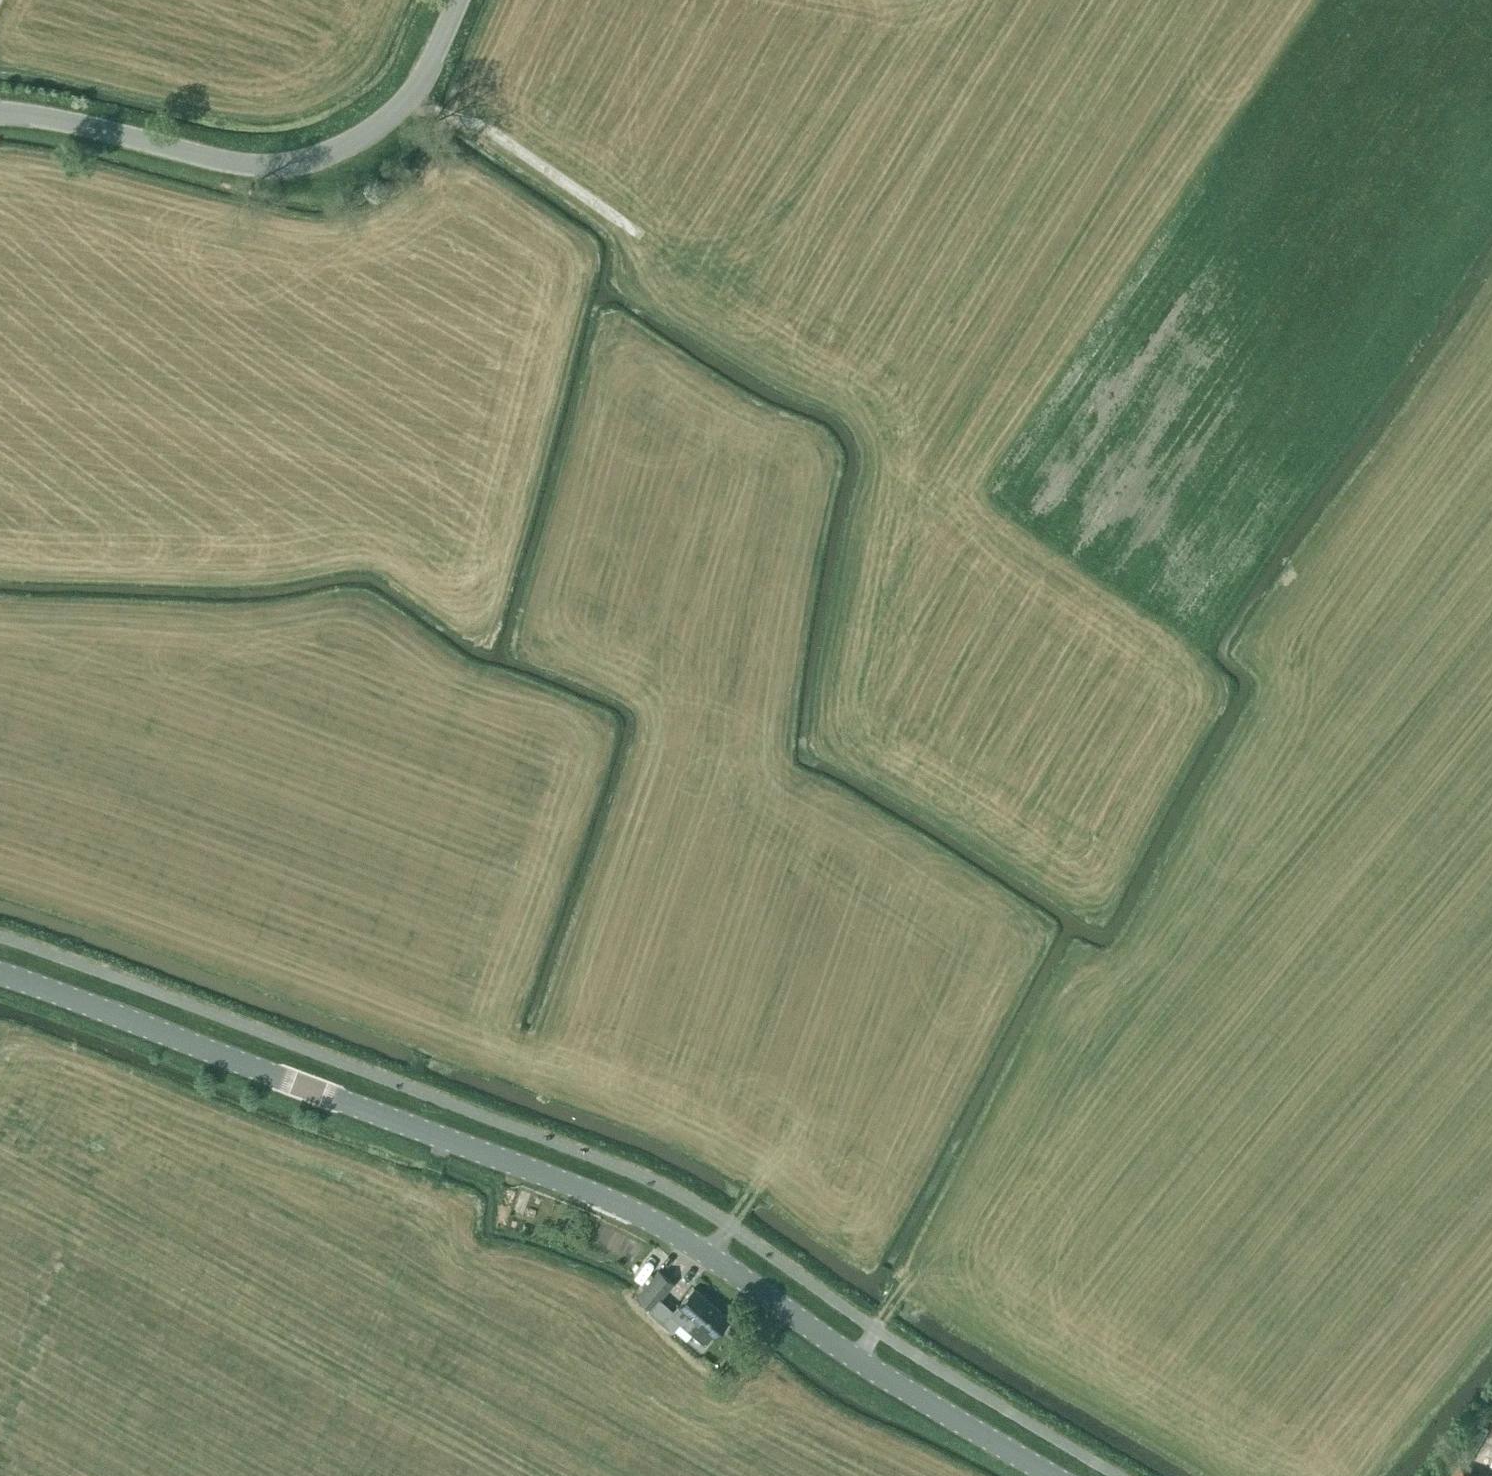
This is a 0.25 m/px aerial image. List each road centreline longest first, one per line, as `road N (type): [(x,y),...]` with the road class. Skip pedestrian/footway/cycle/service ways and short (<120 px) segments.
road 1 (tertiary): [(1051,1475),(851,1360),(701,1252),(628,1210),(0,975)]
road 2 (tertiary): [(0,114),(51,117),(247,166),(303,162),(340,150),(399,107),(433,57),(455,0)]

